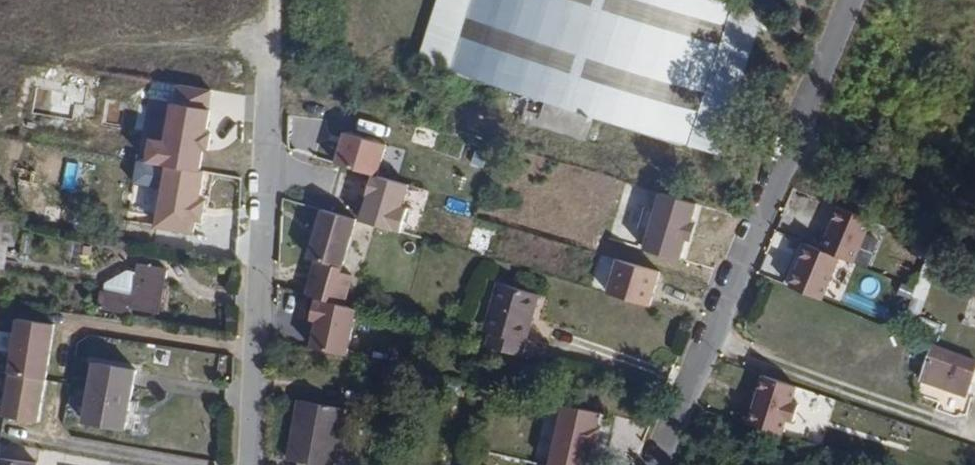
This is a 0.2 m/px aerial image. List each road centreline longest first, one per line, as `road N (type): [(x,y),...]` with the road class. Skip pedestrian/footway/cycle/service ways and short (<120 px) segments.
road 1 (residential): [(659,464),(854,0)]
road 2 (residential): [(256,464),(273,162)]
road 3 (track): [(273,162),(281,0)]

